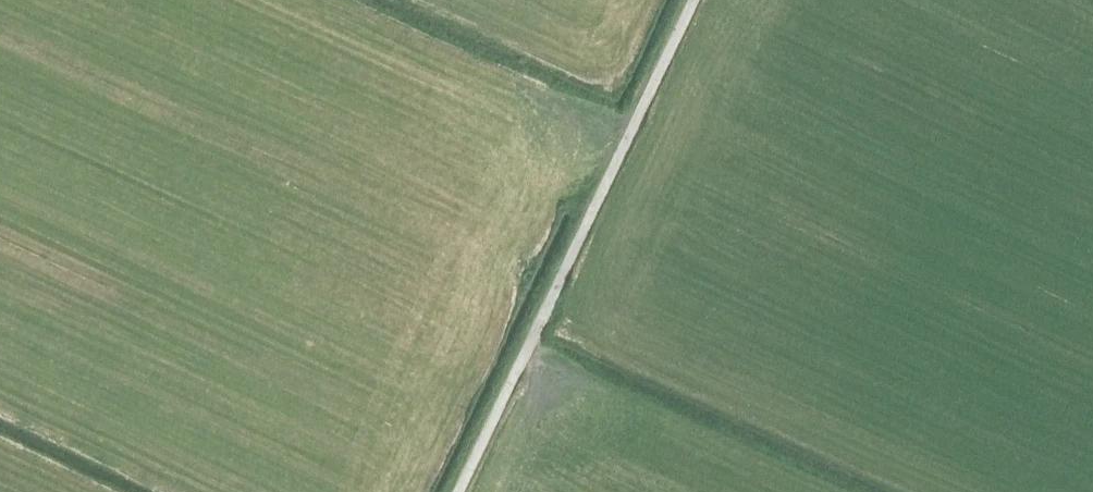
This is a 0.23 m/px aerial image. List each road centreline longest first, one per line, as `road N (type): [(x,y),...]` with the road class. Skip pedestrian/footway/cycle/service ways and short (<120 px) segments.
road 1 (unclassified): [(456,491),(691,0)]

